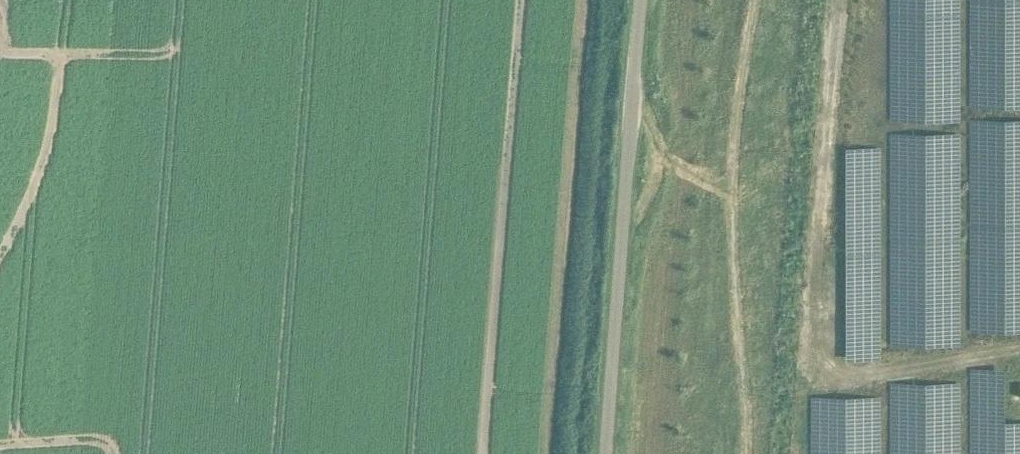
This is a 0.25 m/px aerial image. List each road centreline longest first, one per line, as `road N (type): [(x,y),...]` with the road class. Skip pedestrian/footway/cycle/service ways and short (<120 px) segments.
road 1 (unclassified): [(604,453),(638,0)]

